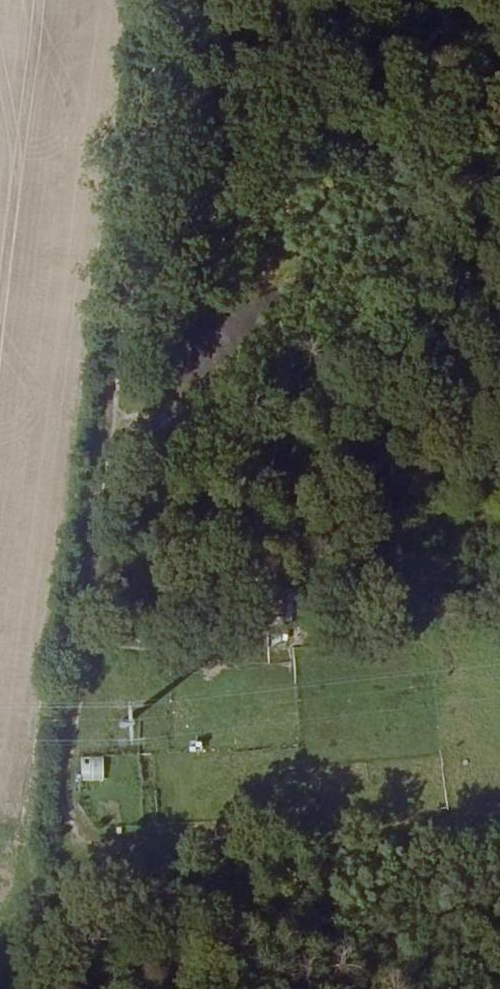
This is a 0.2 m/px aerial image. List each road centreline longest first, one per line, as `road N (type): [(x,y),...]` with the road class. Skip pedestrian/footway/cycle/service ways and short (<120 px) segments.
road 1 (track): [(171,0),(45,988)]
road 2 (track): [(84,682),(499,160)]
road 3 (track): [(0,946),(74,892),(177,845),(311,809),(499,777)]

